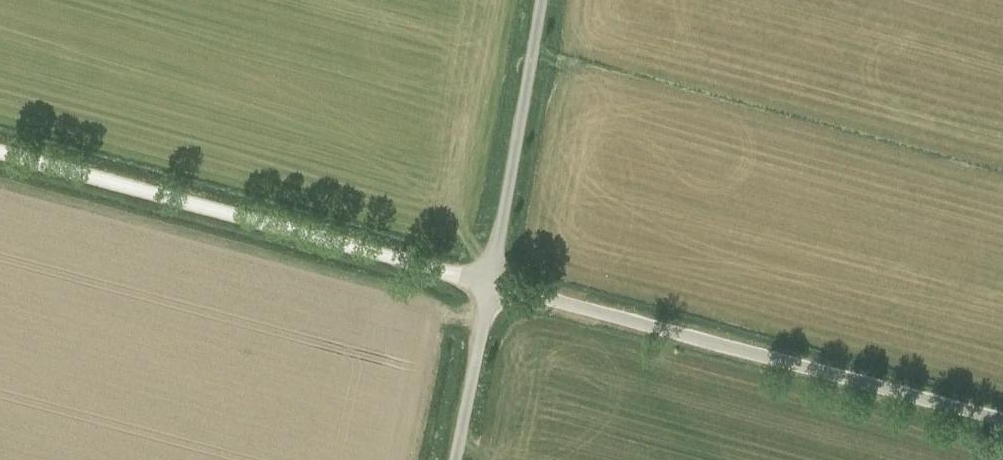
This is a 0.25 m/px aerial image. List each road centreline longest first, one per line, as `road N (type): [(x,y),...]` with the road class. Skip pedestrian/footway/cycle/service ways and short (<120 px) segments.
road 1 (unclassified): [(1002,418),(491,282)]
road 2 (unclassified): [(491,282),(0,150)]
road 3 (unclassified): [(491,282),(542,0)]
road 4 (unclassified): [(455,459),(491,282)]

